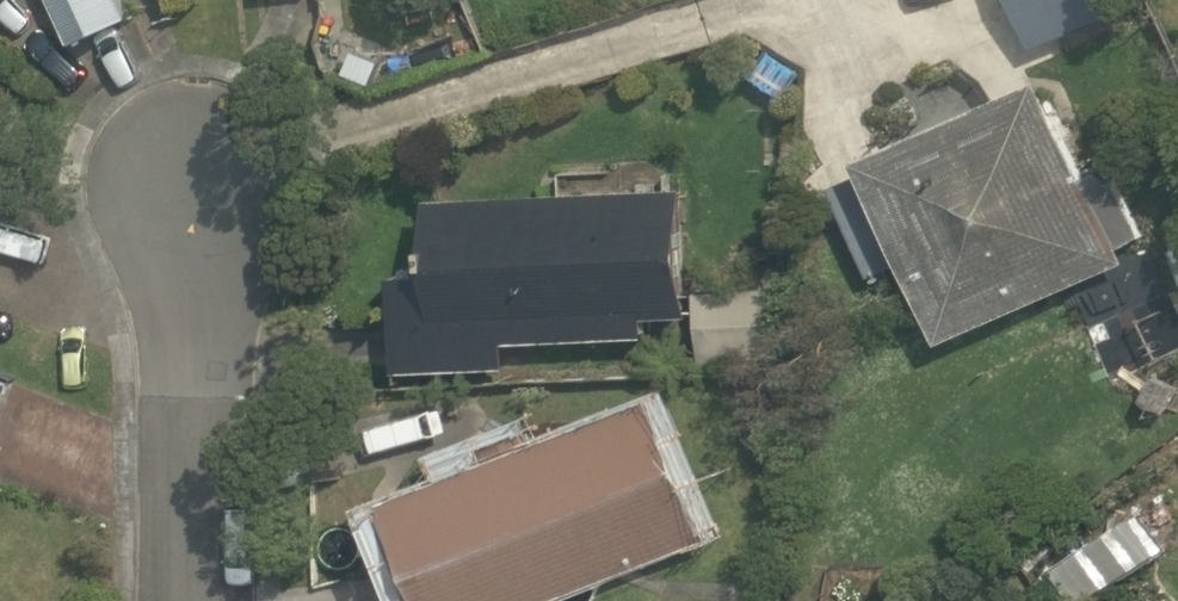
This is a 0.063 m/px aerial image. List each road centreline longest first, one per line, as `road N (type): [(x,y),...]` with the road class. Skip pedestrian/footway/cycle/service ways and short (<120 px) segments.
road 1 (residential): [(200,600),(198,195)]

